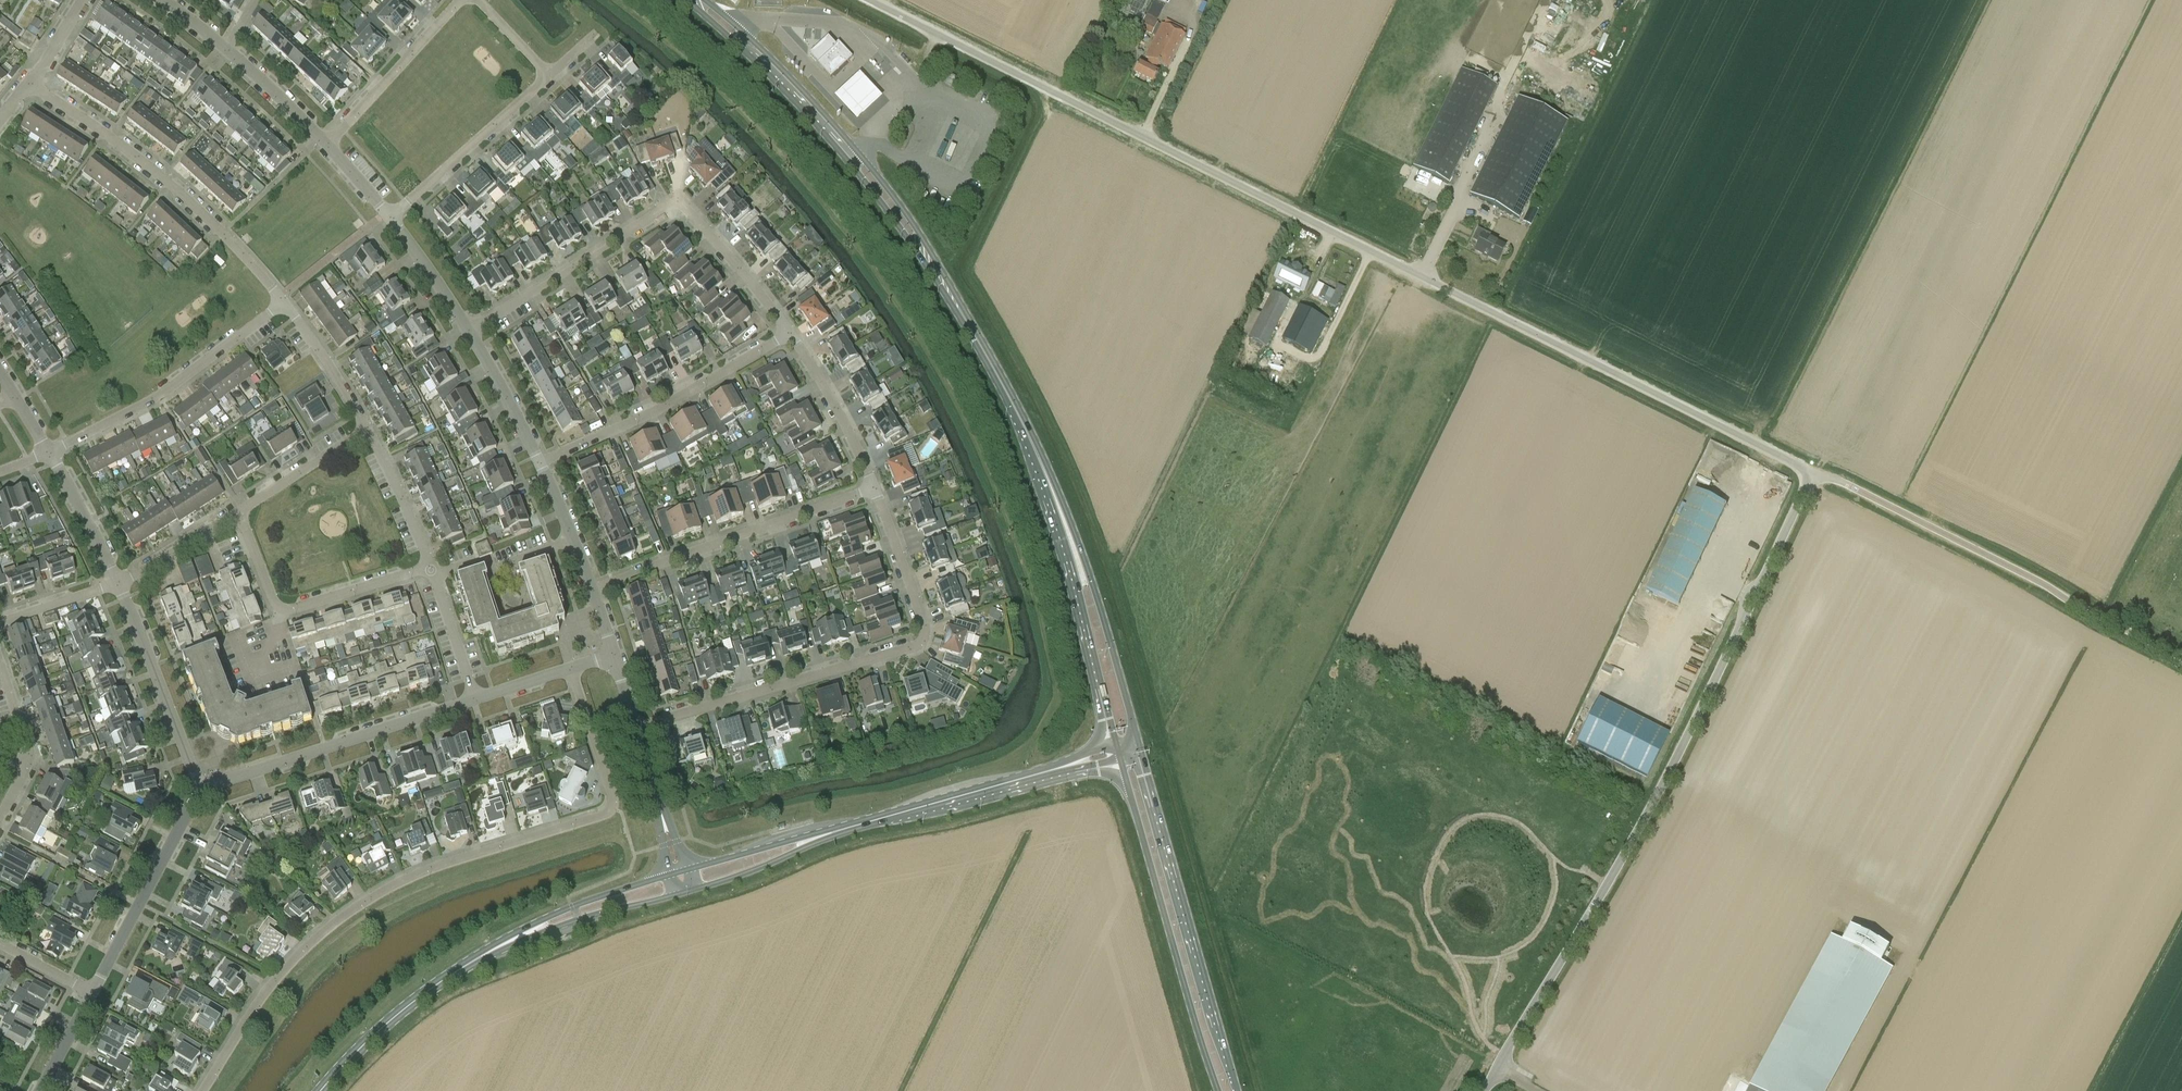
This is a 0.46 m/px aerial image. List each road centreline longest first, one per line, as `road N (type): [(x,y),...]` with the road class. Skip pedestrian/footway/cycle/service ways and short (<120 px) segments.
road 1 (unclassified): [(1817,471),(869,0)]
road 2 (unclassified): [(1482,1090),(1668,777),(1817,471)]
road 3 (residential): [(204,1090),(257,1005),(327,929),(439,866),(611,808),(571,668)]
road 4 (primary): [(1061,511),(978,340),(875,182),(756,51),(695,0)]
road 5 (residential): [(637,725),(924,634),(872,485)]
road 6 (residential): [(791,329),(684,199),(674,198),(470,327)]
road 7 (unclassified): [(2181,654),(1817,471)]
road 8 (primary): [(1238,1090),(1139,745)]
road 9 (primary): [(1122,762),(1219,1090)]
road 10 (residential): [(287,299),(215,223),(36,80)]
road 11 (residential): [(593,584),(872,485)]
road 12 (residential): [(204,789),(478,698)]
road 13 (residential): [(540,460),(666,404),(791,329)]
road 14 (residential): [(50,452),(181,380),(287,299)]
road 15 (residential): [(432,568),(288,613),(277,608),(236,506)]
road 16 (primary): [(1139,745),(1094,586),(1061,511)]
road 17 (primary): [(1061,511),(1117,744)]
road 18 (residential): [(92,993),(204,789)]
road 19 (tertiary): [(839,830),(1058,768)]
road 20 (residential): [(117,582),(204,789)]
road 21 (tertiary): [(321,1090),(396,1016),(494,949)]
road 22 (residential): [(390,215),(551,75)]
road 23 (tertiary): [(494,949),(686,892)]
road 24 (tertiary): [(671,875),(572,907),(494,949)]
road 25 (residential): [(458,0),(326,140)]
road 26 (residential): [(872,485),(791,329)]
road 27 (tertiary): [(686,892),(839,830)]
road 28 (residential): [(432,568),(369,423)]
road 29 (tertiary): [(839,830),(687,870)]
road 30 (residential): [(236,506),(369,423)]
road 31 (residential): [(540,460),(470,327)]
road 32 (residential): [(369,423),(287,299)]
road 33 (residential): [(50,452),(117,582)]
road 34 (residential): [(117,582),(236,506)]
road 35 (residential): [(470,327),(390,215)]
road 36 (residential): [(326,140),(226,47)]
road 37 (residential): [(478,698),(434,575)]
road 38 (residential): [(0,623),(117,582)]

